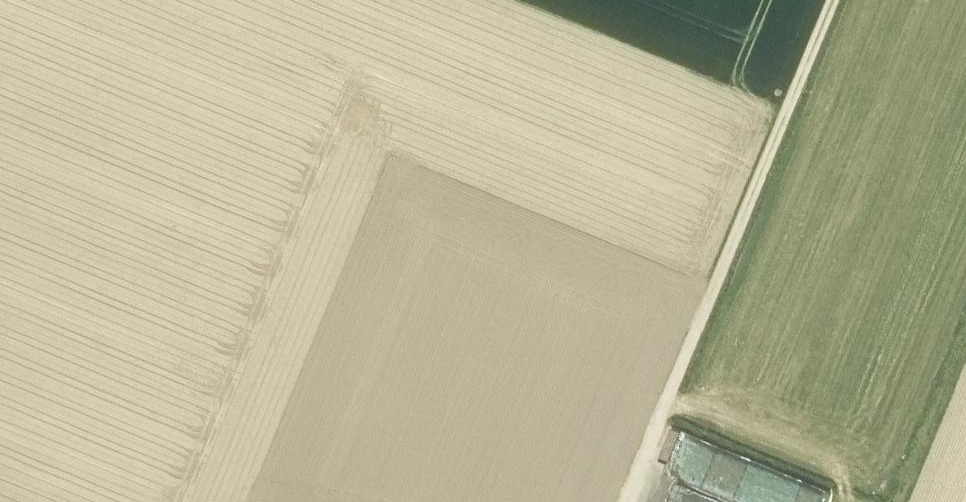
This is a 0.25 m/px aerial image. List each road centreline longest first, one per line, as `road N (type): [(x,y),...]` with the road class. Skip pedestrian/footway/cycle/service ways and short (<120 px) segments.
road 1 (track): [(834,0),(628,501)]

